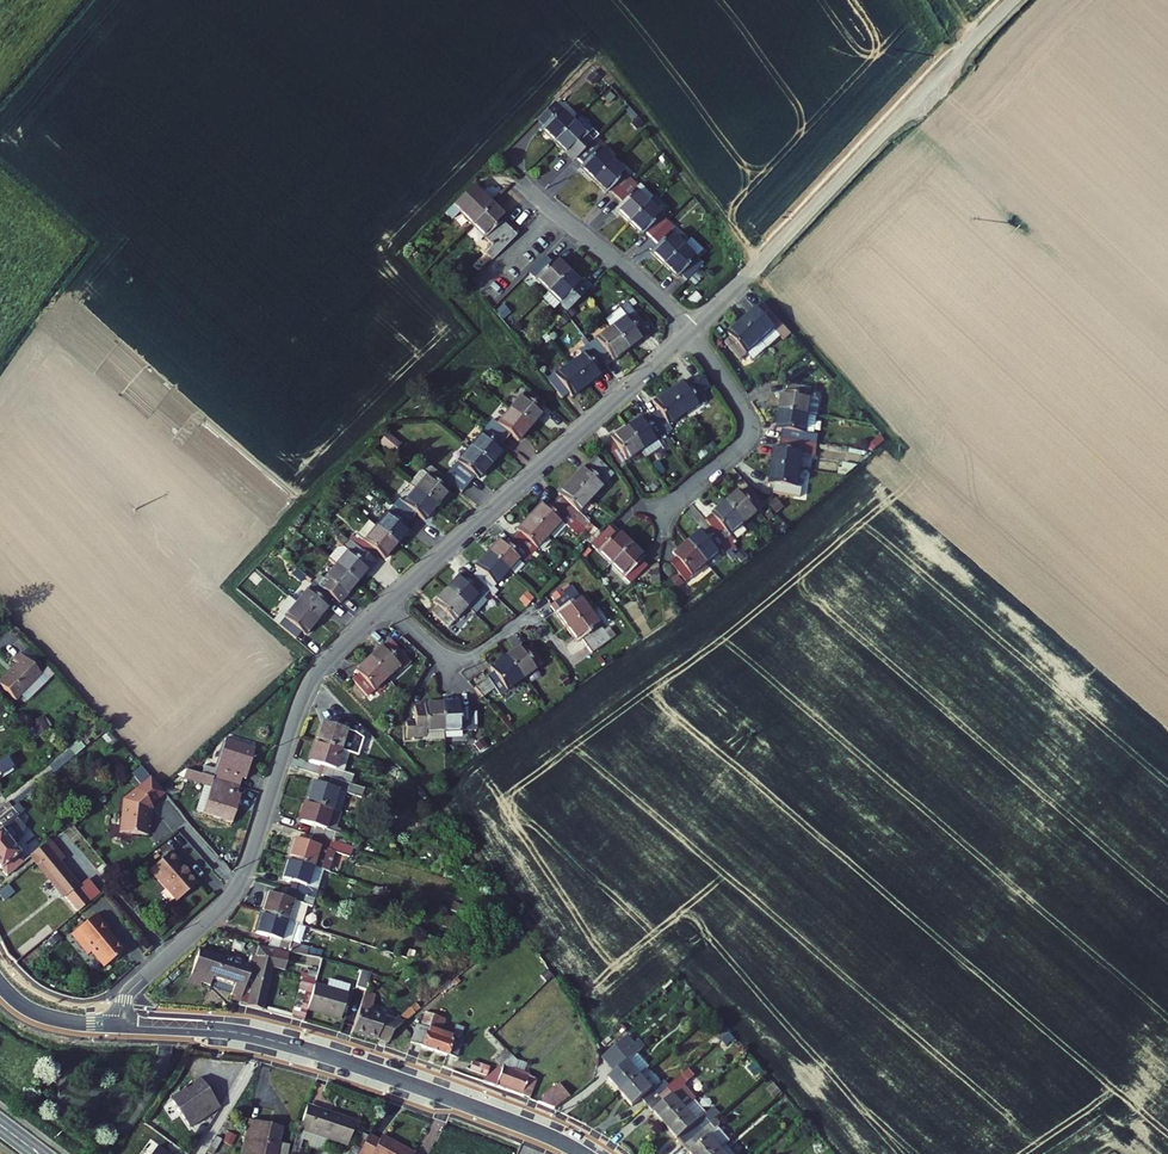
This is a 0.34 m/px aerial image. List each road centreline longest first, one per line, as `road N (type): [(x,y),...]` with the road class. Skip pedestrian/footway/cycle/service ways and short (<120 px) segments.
road 1 (residential): [(103,1023),(238,887),(312,678),(388,604)]
road 2 (residential): [(103,1023),(213,1027),(292,1044),(504,1117),(585,1153)]
road 3 (residential): [(689,331),(1011,0)]
road 4 (residential): [(388,604),(689,331)]
road 5 (residential): [(689,331),(748,430),(737,449),(659,517)]
road 6 (residential): [(524,185),(689,331)]
road 7 (residential): [(527,616),(475,654),(447,661),(388,604)]

